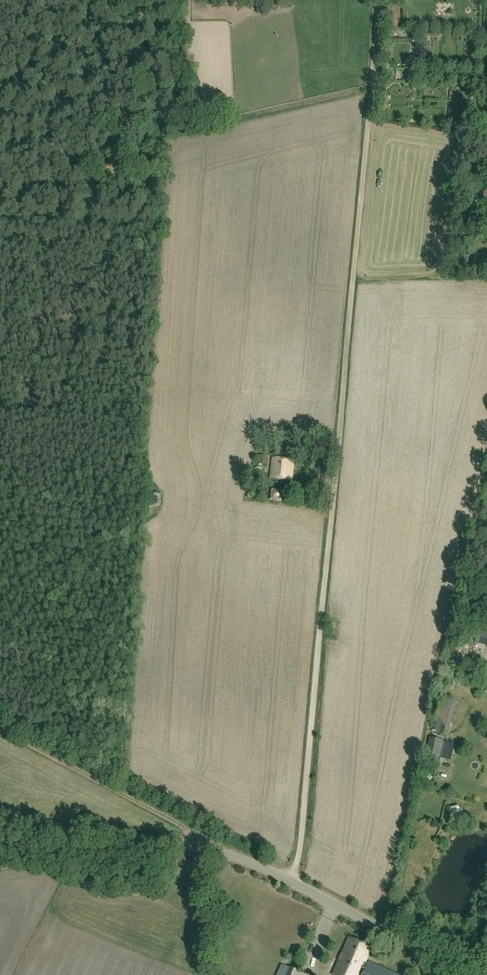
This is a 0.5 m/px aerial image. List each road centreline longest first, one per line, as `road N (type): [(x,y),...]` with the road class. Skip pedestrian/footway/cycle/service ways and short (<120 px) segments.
road 1 (track): [(296,884),(380,0)]
road 2 (unclassified): [(0,824),(202,849),(296,884)]
road 3 (track): [(202,849),(185,827),(0,729)]
road 4 (unclassified): [(467,974),(296,884)]

